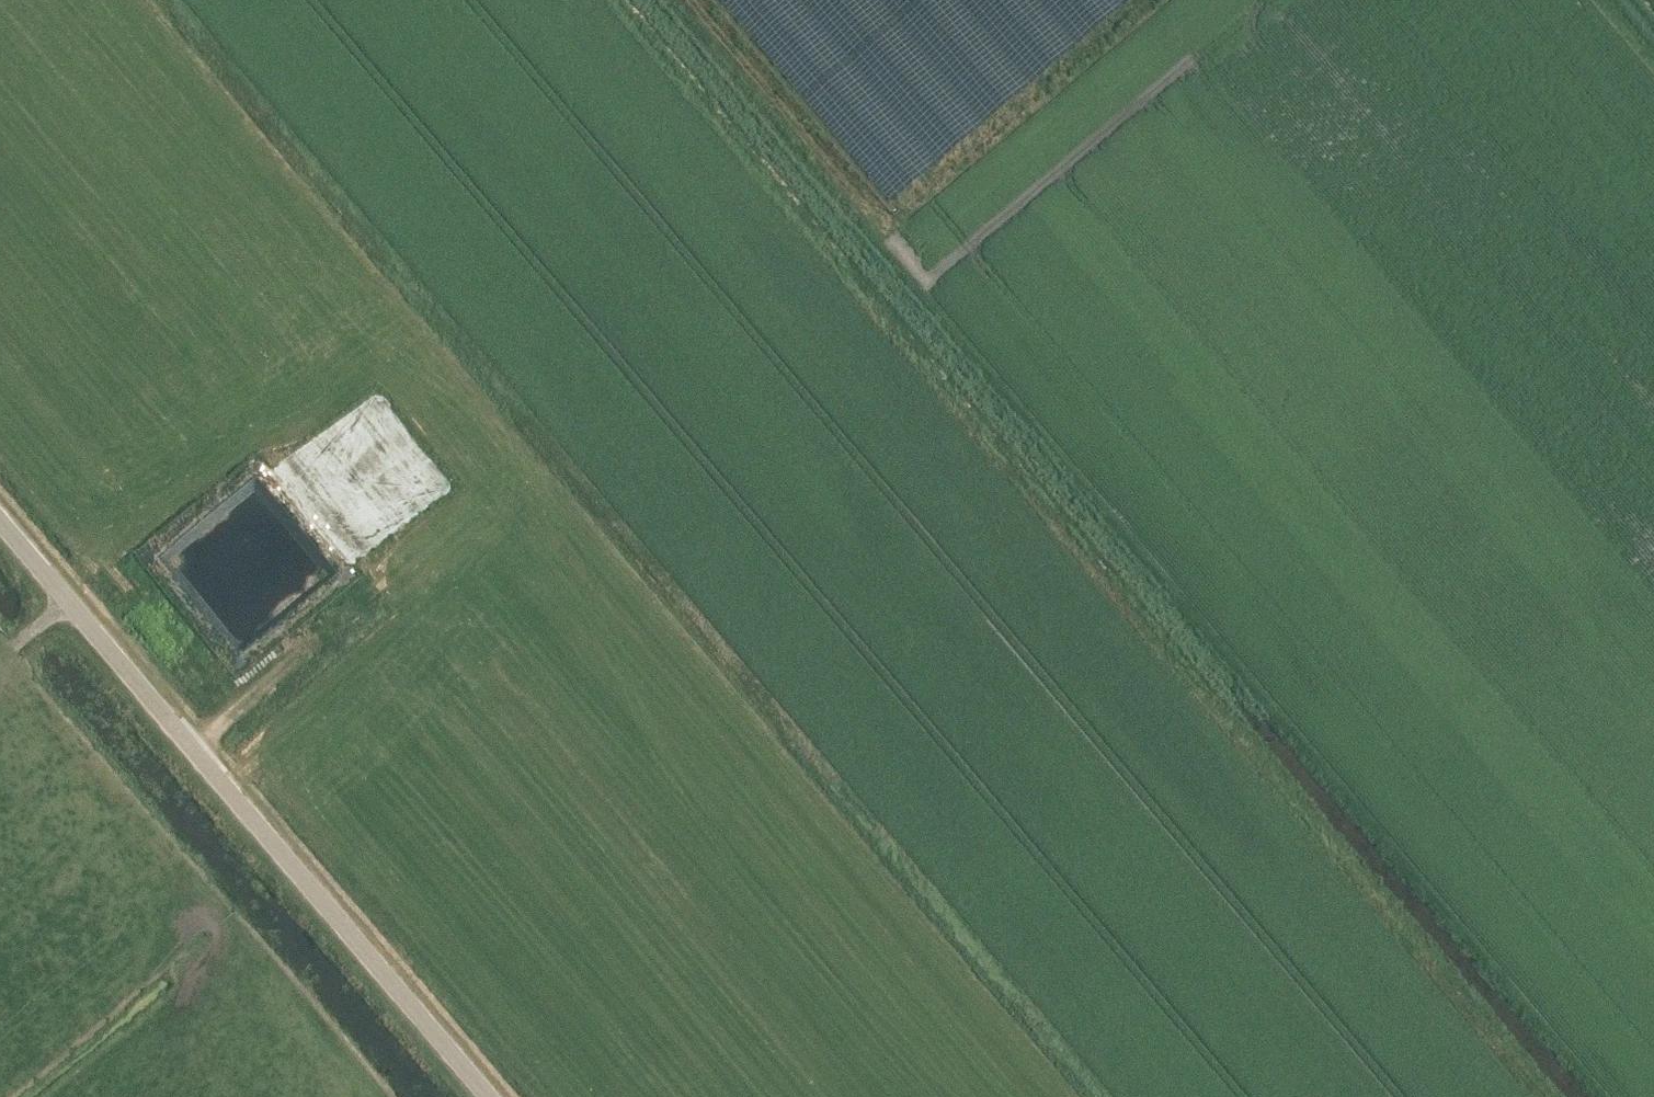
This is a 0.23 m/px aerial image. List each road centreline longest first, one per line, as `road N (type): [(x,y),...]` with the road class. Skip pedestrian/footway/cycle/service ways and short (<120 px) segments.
road 1 (unclassified): [(489,1096),(0,518)]

